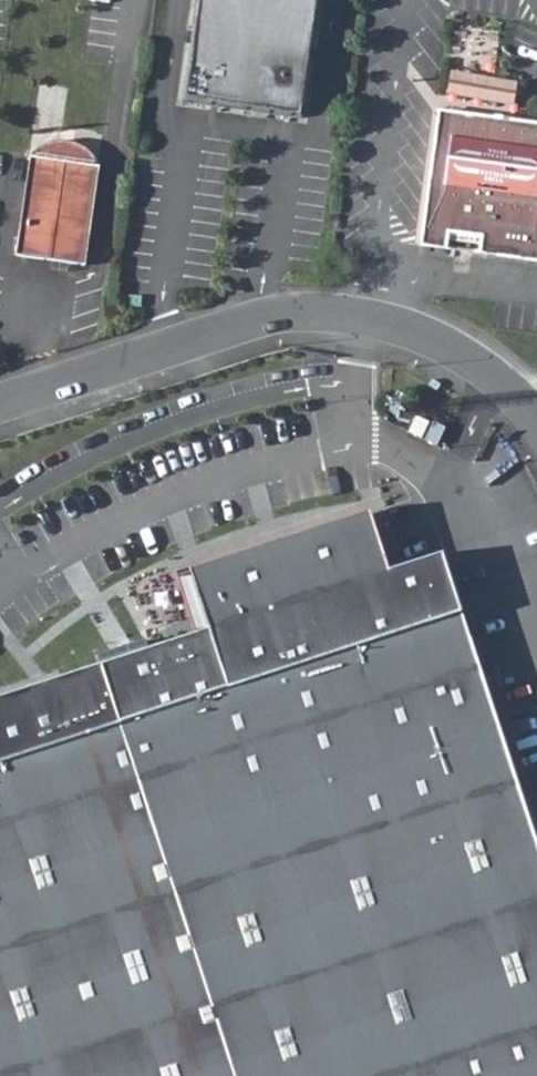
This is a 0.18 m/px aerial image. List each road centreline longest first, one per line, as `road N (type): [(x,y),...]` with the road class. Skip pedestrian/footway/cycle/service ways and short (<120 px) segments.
road 1 (unclassified): [(0,404),(267,316),(346,317),(429,335),(536,416)]

